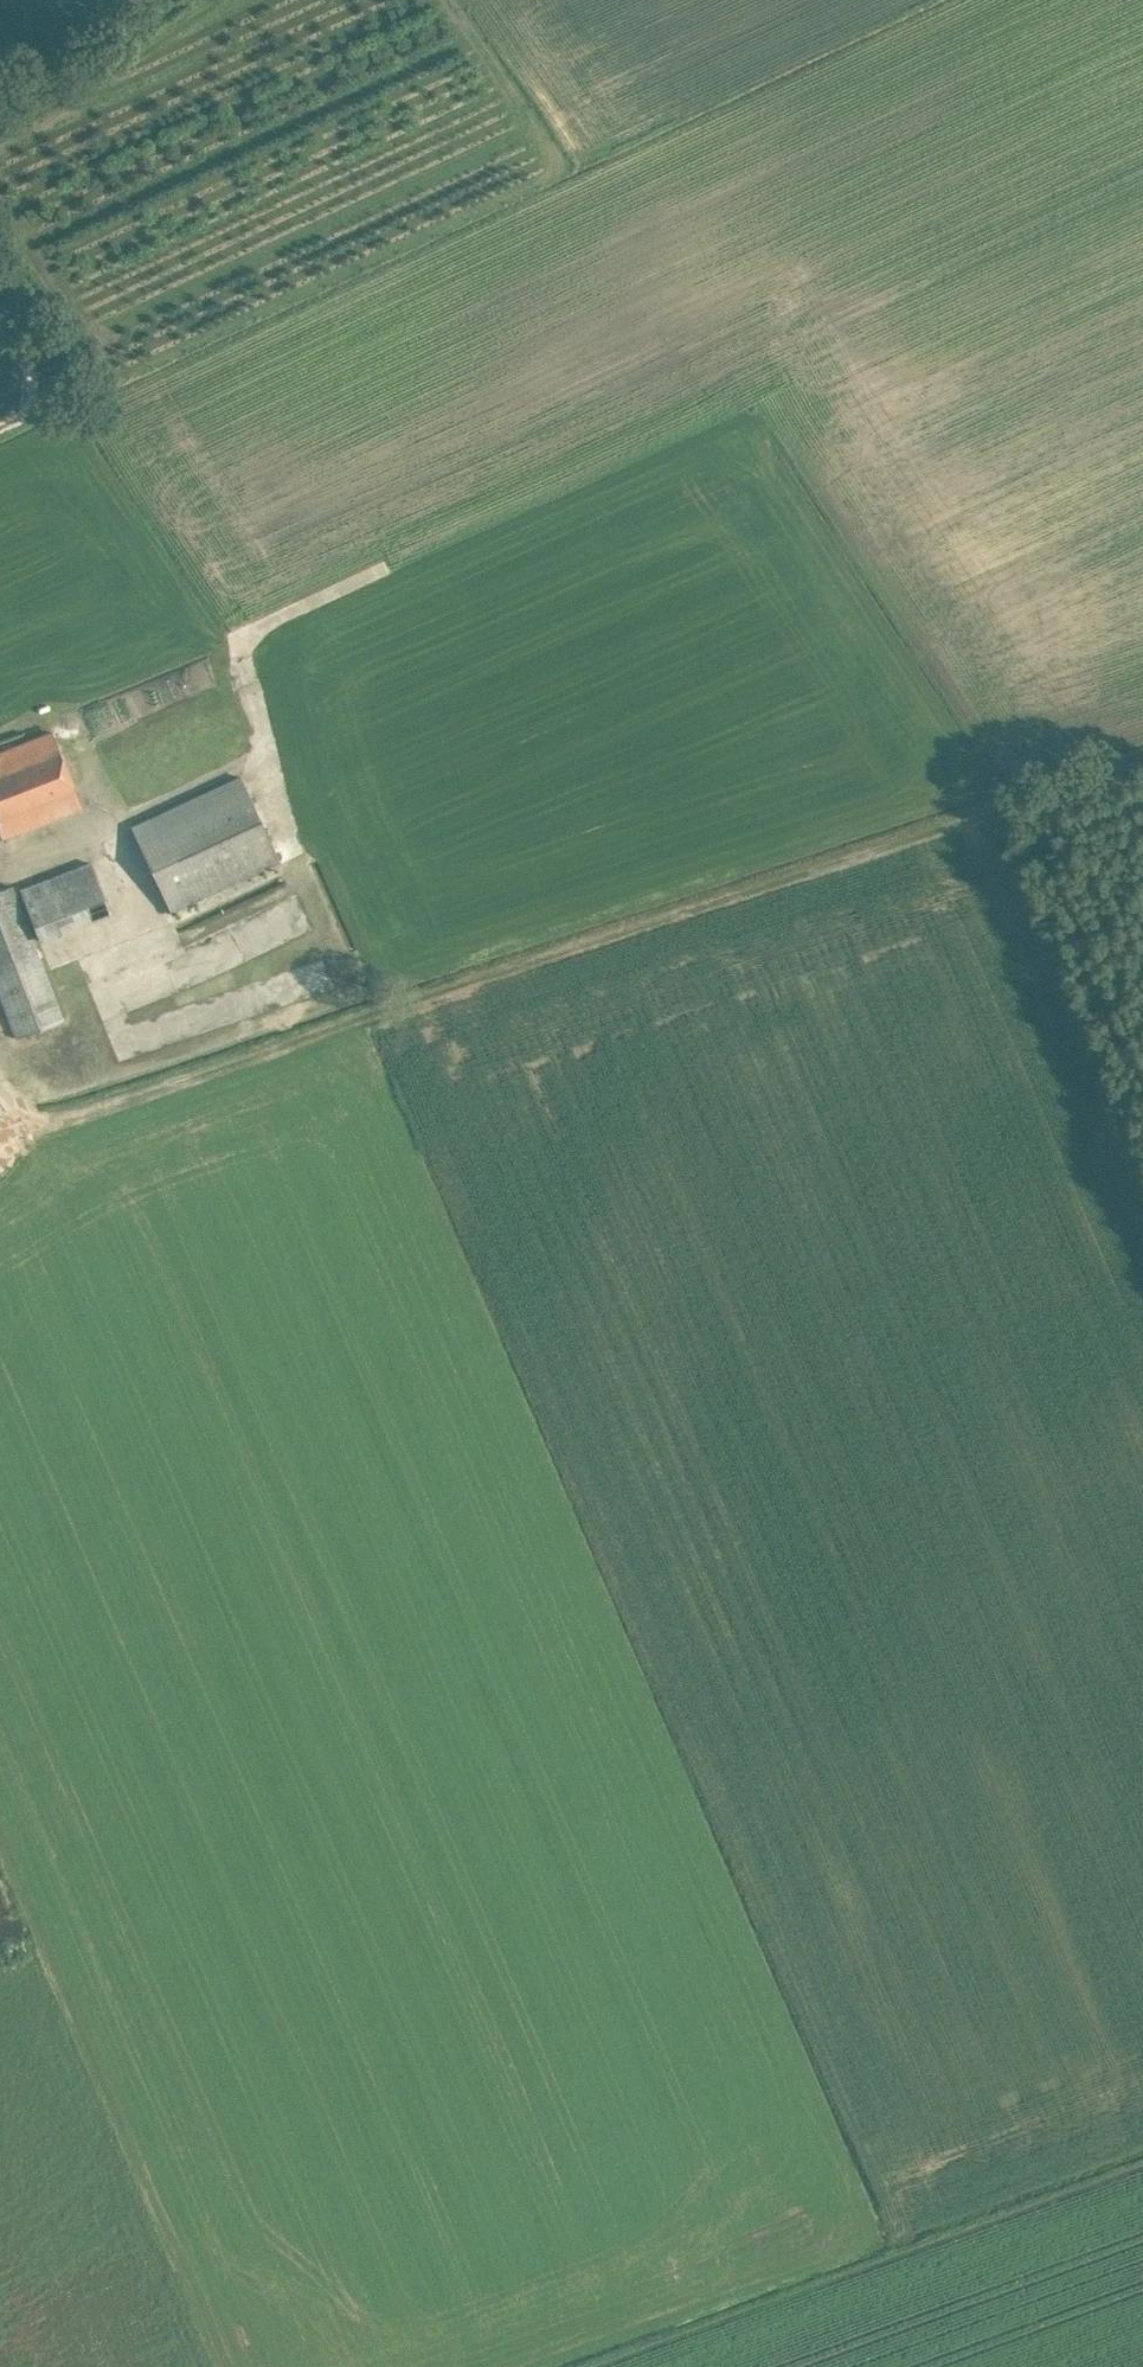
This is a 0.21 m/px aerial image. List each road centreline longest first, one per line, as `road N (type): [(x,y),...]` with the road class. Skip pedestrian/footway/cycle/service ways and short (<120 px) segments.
road 1 (track): [(1142,766),(37,1125),(6,1099)]

